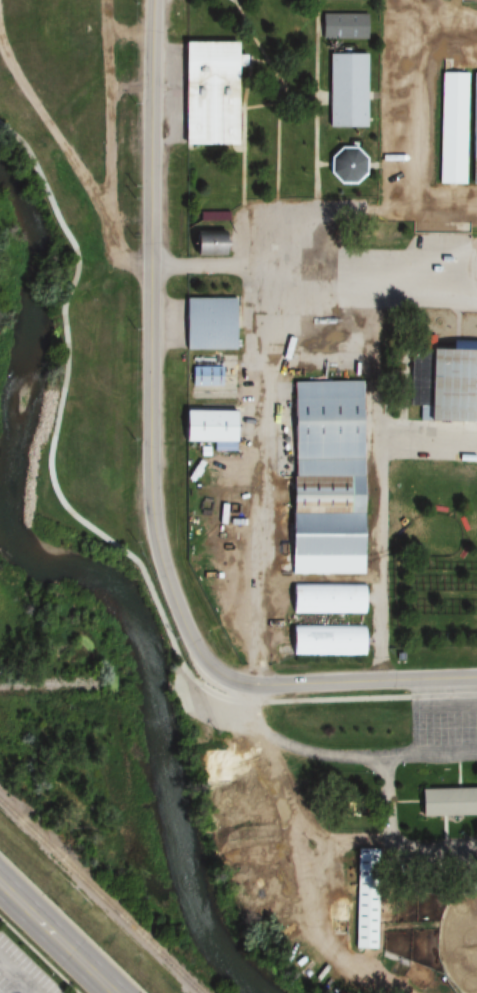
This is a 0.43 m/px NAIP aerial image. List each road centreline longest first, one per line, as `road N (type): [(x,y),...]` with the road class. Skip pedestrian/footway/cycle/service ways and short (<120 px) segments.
road 1 (residential): [(159,0),(151,518),(195,652),(218,677)]
road 2 (residential): [(218,677),(476,678)]
road 3 (primary): [(0,885),(114,992)]

